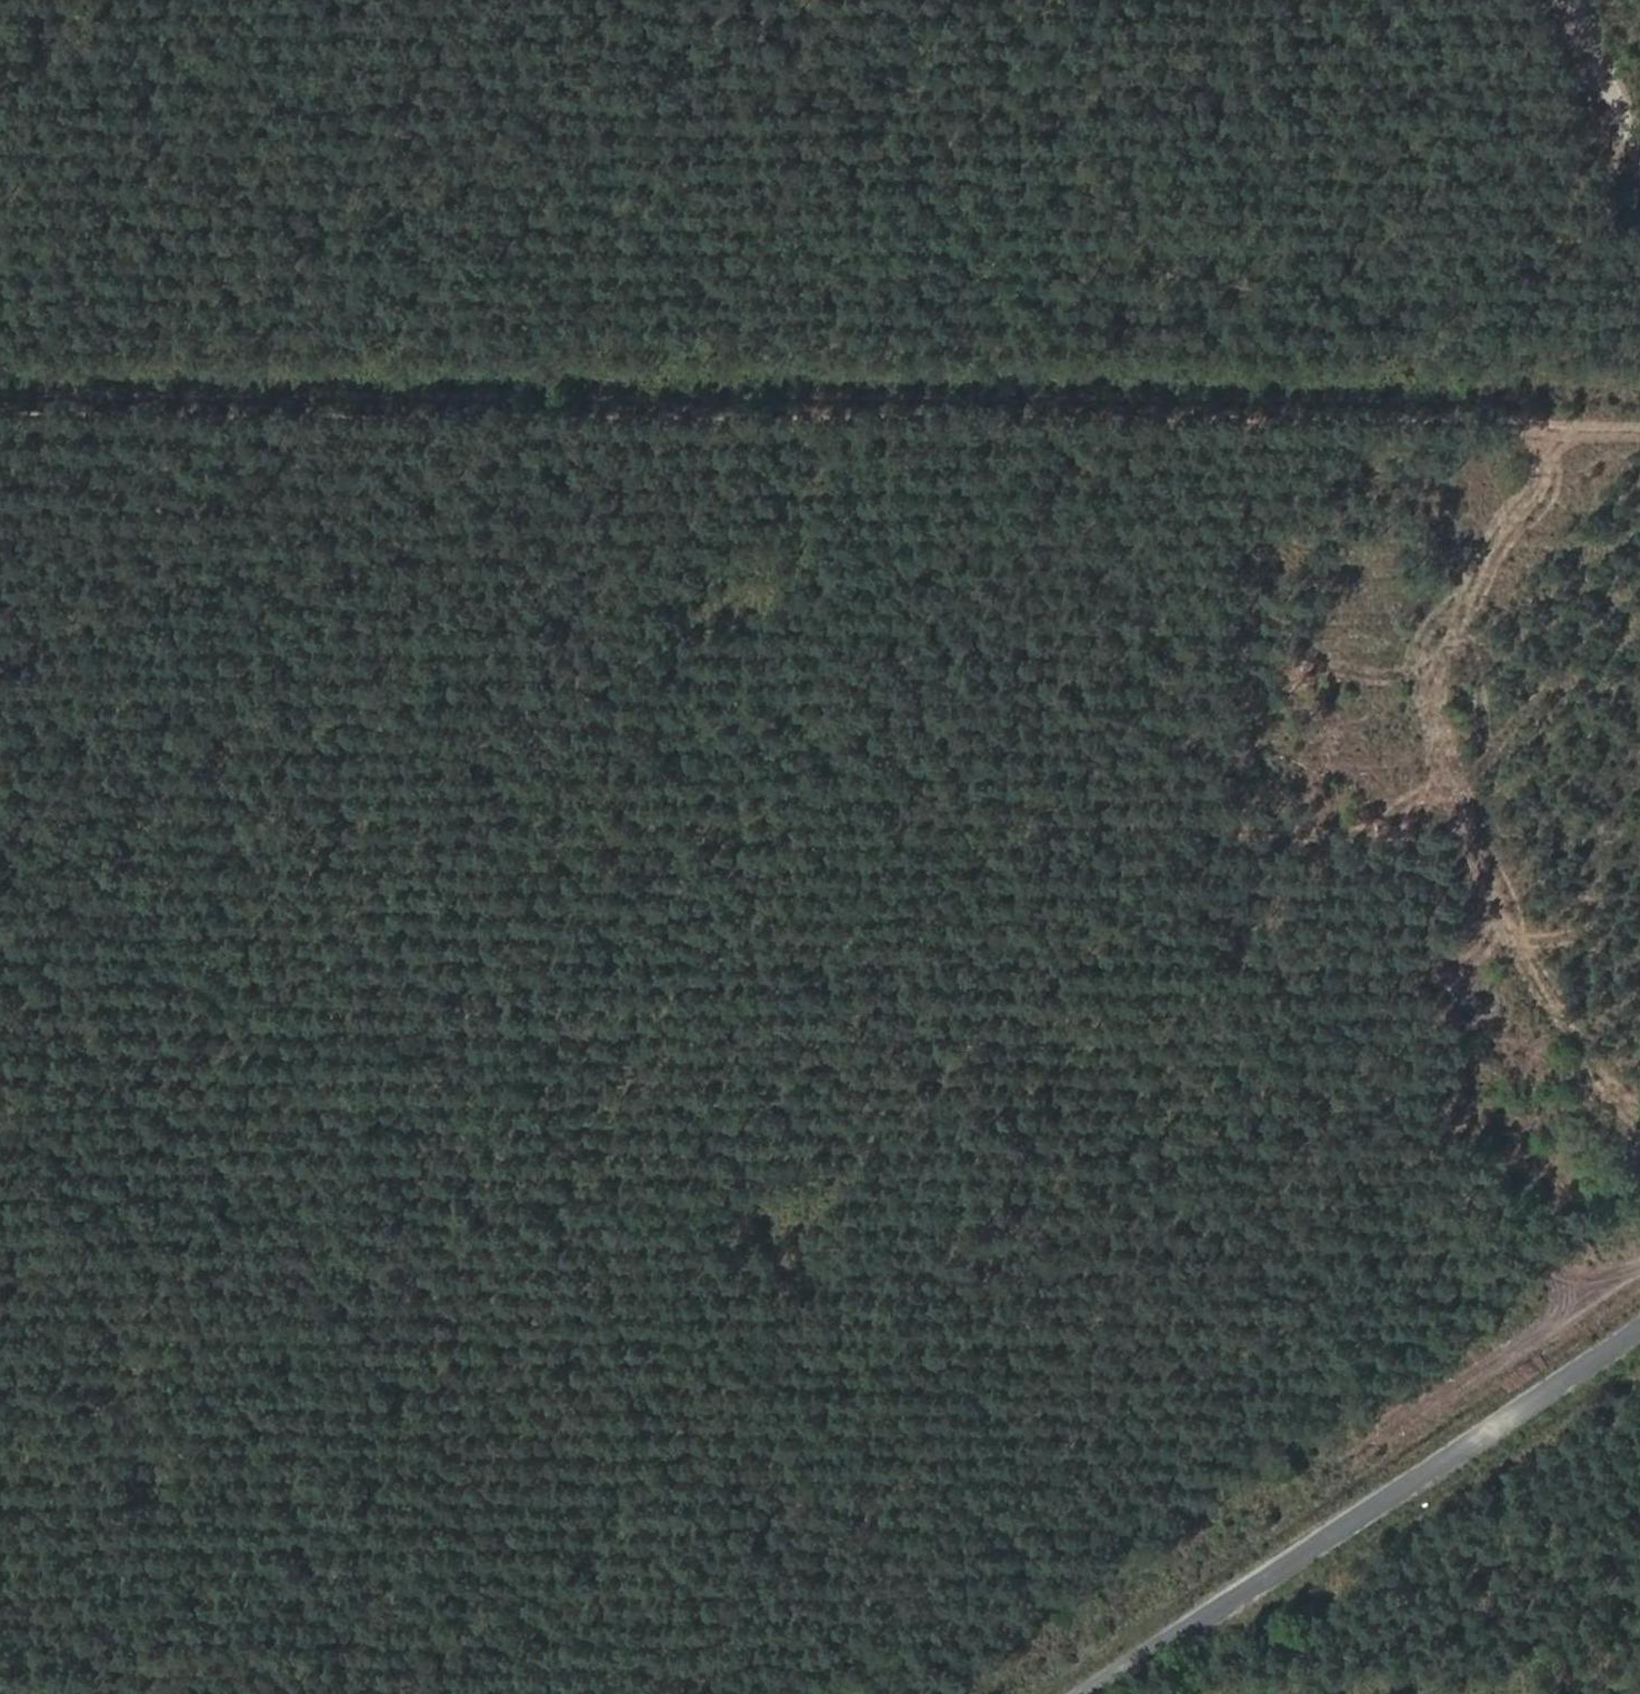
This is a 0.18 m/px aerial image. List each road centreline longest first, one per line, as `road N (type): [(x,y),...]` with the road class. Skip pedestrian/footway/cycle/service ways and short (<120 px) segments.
road 1 (tertiary): [(1091,1693),(1639,1330)]
road 2 (track): [(1579,0),(1639,148)]

